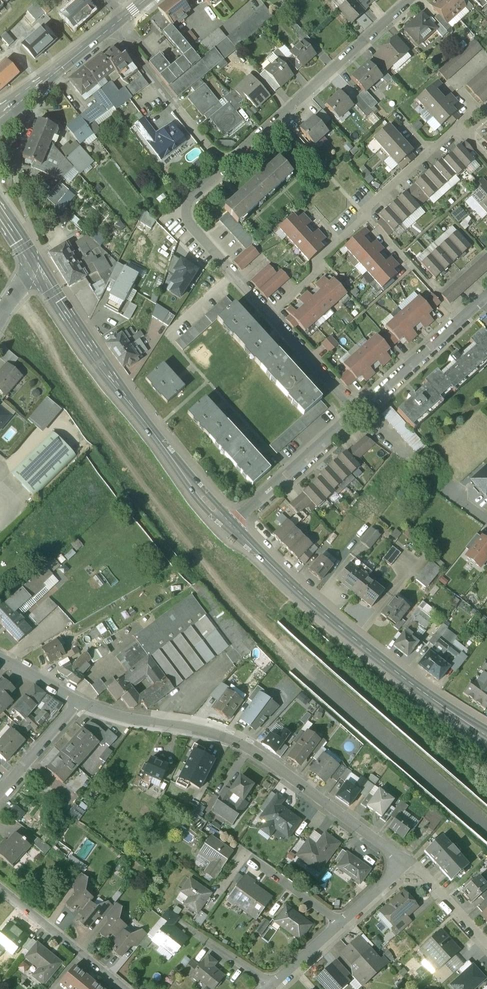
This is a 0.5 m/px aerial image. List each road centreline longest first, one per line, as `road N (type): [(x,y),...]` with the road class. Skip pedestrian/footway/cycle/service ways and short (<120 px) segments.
road 1 (secondary): [(0,267),(268,628),(486,823)]
road 2 (residential): [(409,0),(192,197),(192,228),(271,315)]
road 3 (residential): [(78,703),(244,746),(407,862)]
road 4 (tertiary): [(486,733),(361,645),(232,526)]
road 5 (tertiary): [(232,526),(29,270)]
road 6 (residential): [(210,909),(247,855),(341,923)]
road 7 (residential): [(232,526),(358,413)]
road 8 (secondary): [(0,115),(127,16)]
road 9 (residential): [(0,887),(125,988)]
road 10 (residential): [(364,214),(459,322)]
road 11 (residential): [(364,214),(458,127),(466,135)]
road 12 (residential): [(271,315),(364,214)]
road 13 (residential): [(358,413),(459,322)]
road 14 (residential): [(271,315),(358,413)]

